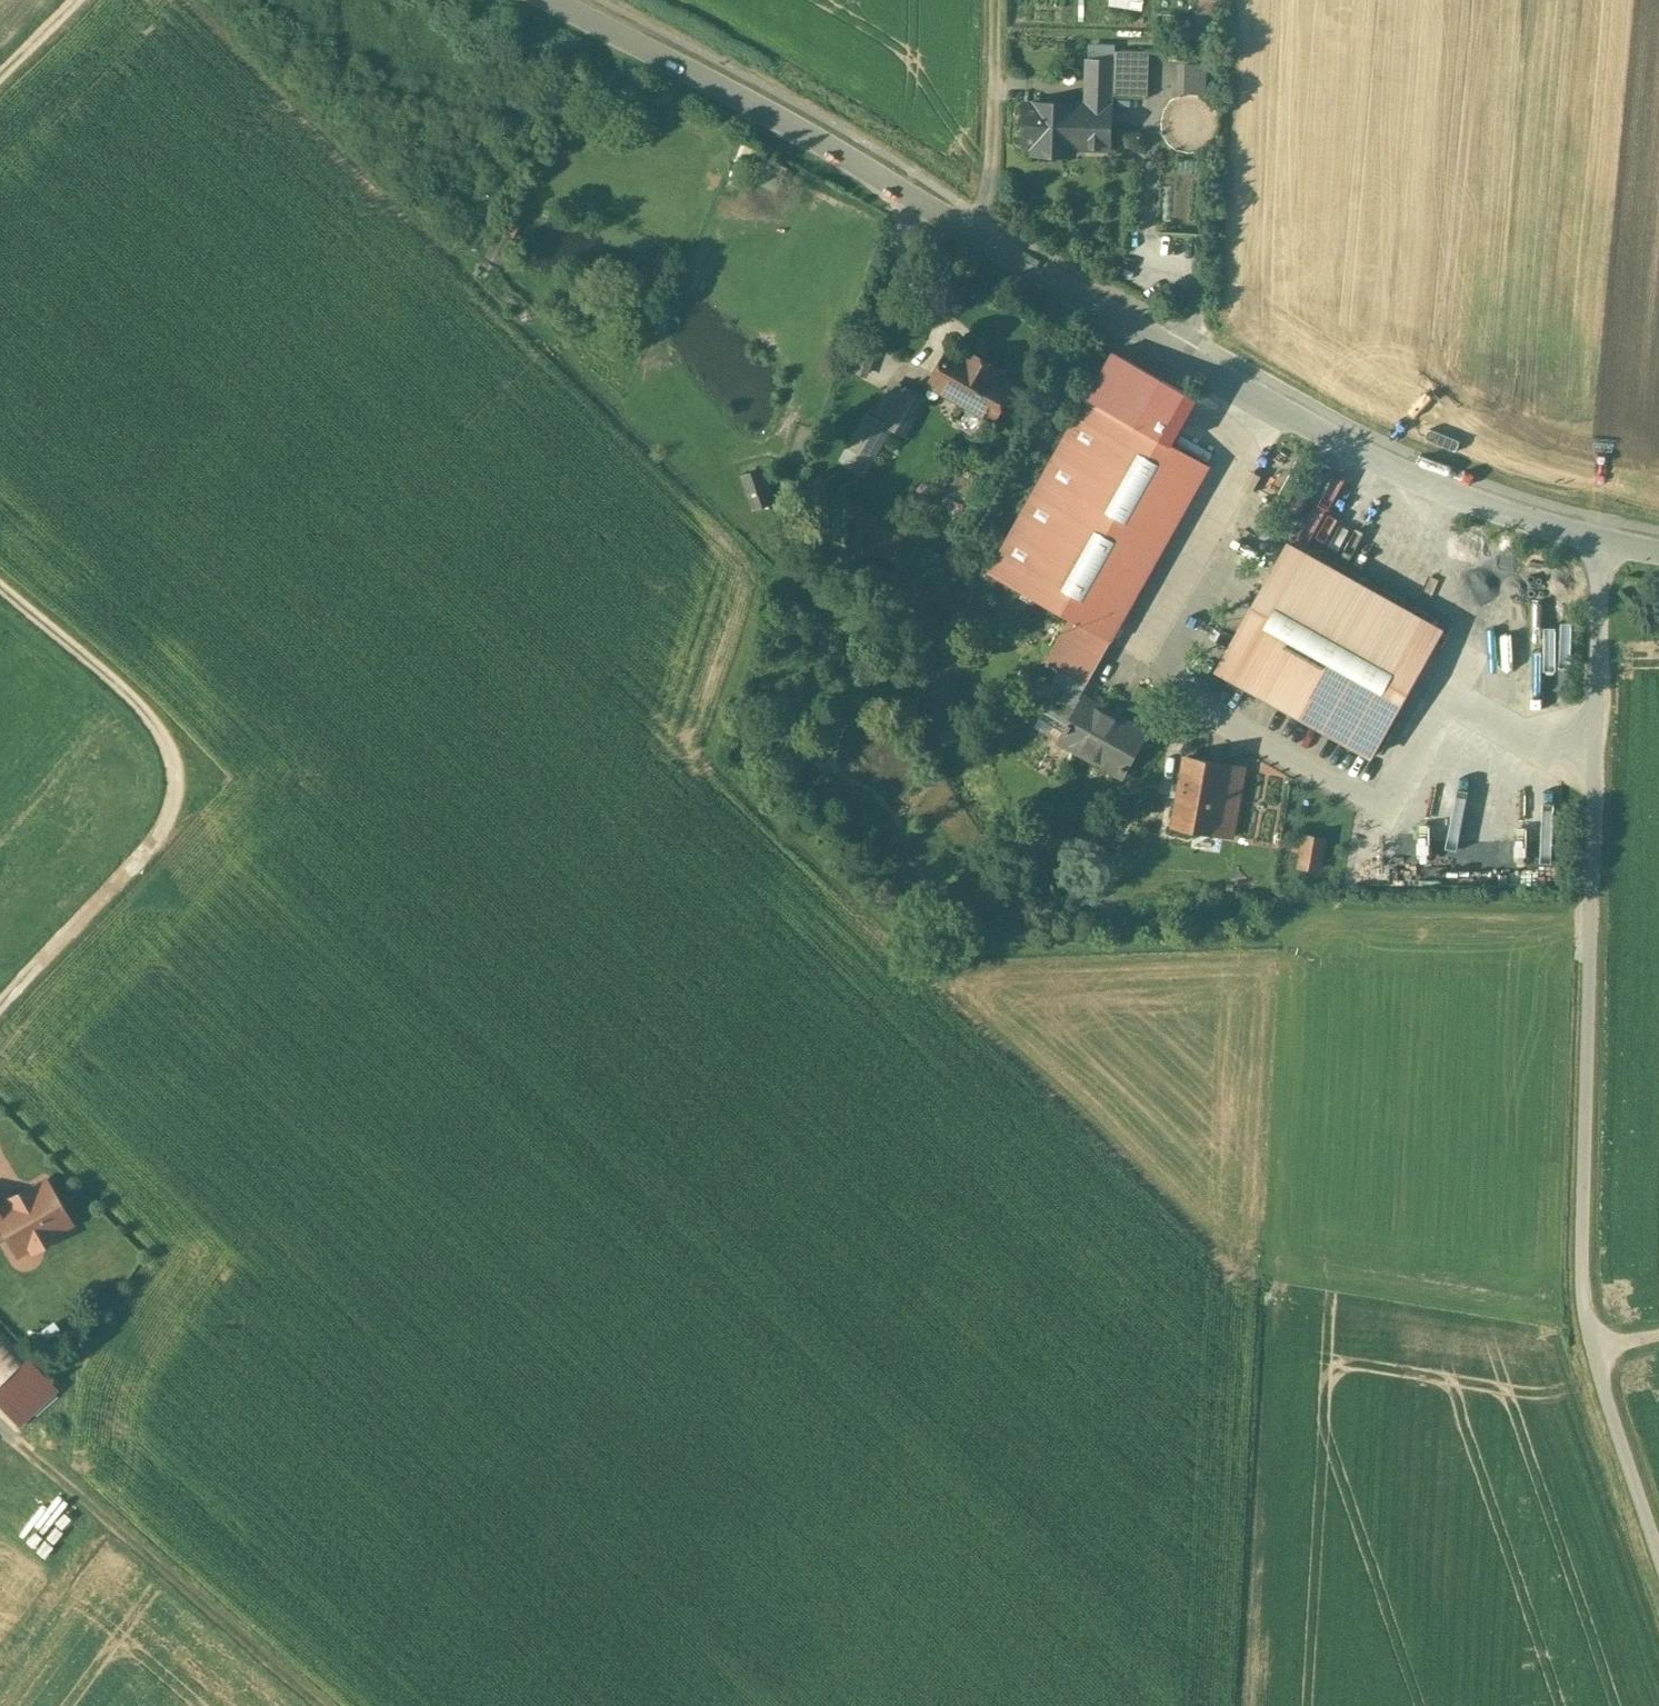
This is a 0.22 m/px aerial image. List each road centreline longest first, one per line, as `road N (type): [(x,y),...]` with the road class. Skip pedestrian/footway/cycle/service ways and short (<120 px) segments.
road 1 (unclassified): [(550,0),(680,65),(1317,429),(1481,504),(1604,542)]
road 2 (unclassified): [(1604,542),(1584,1309),(1658,1557)]
road 3 (track): [(0,584),(148,717),(179,774),(175,811),(0,1002)]
road 4 (track): [(316,1705),(0,1424)]
road 5 (track): [(994,0),(989,219),(981,237)]

